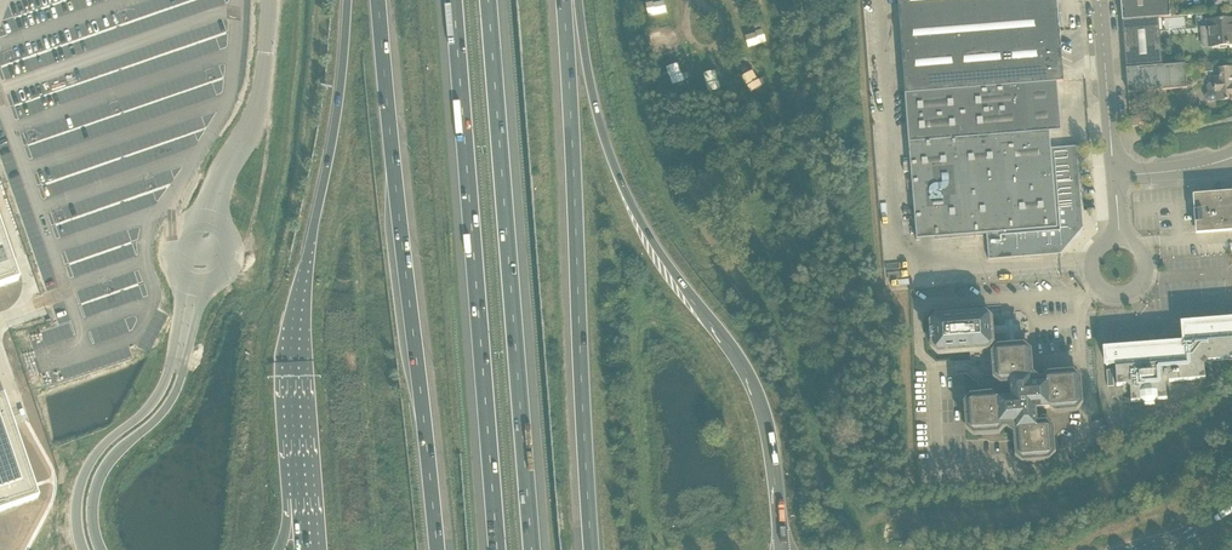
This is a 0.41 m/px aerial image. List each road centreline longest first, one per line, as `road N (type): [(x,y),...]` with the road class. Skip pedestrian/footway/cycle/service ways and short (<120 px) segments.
road 1 (track): [(1231,392),(1130,460),(1048,486),(927,497),(857,514),(828,474),(809,393),(777,323),(718,262),(712,269)]
road 2 (trunk): [(781,549),(767,416),(746,369),(633,212),(596,113),(578,0)]
road 3 (trunk): [(379,0),(437,549)]
road 4 (motorway): [(532,549),(488,0)]
road 5 (motorway): [(454,0),(497,549)]
road 6 (trunk): [(591,549),(563,0)]
road 7 (trunk): [(347,0),(340,97),(297,313),(303,499)]
road 8 (trunk): [(270,0),(250,194),(187,355)]
road 9 (track): [(612,0),(619,74),(642,162),(692,251),(712,269)]
road 10 (trunk): [(187,355),(85,471),(76,503),(83,549)]
road 11 (trunk): [(101,549),(93,524),(97,487),(116,454),(173,401),(187,355)]
road 12 (tertiary): [(1113,167),(1099,0)]

